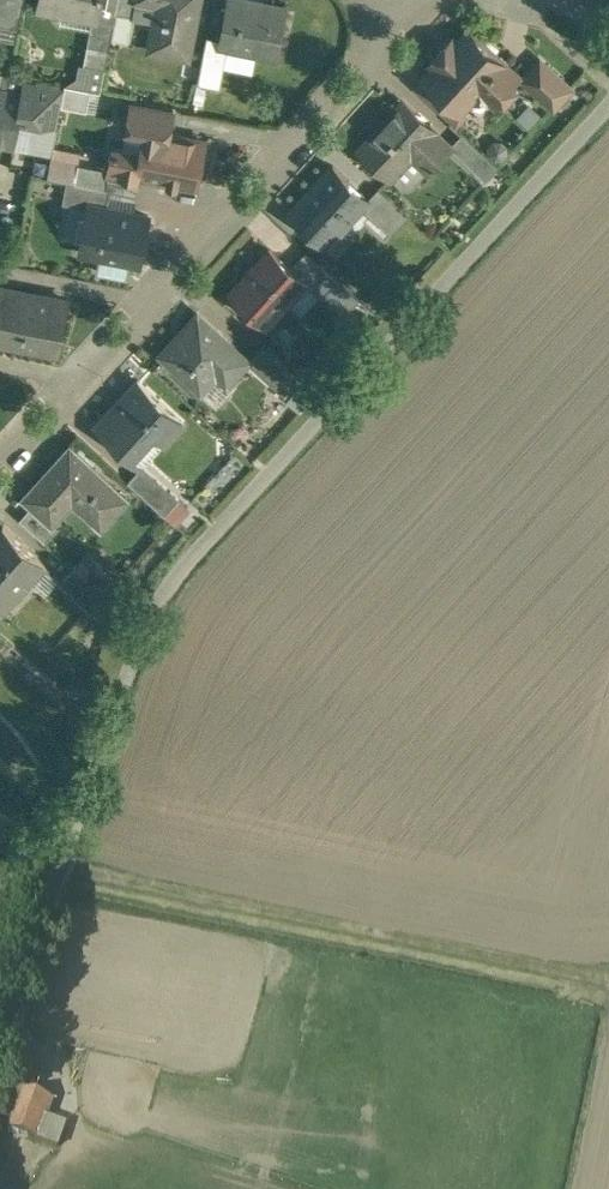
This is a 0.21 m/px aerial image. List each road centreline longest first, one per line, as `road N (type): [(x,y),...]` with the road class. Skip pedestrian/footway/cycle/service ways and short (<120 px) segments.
road 1 (unclassified): [(608,98),(223,514),(130,687),(0,1009)]
road 2 (residential): [(406,0),(380,50),(0,457)]
road 3 (track): [(49,877),(608,990)]
road 4 (residential): [(497,0),(575,11),(608,44)]

